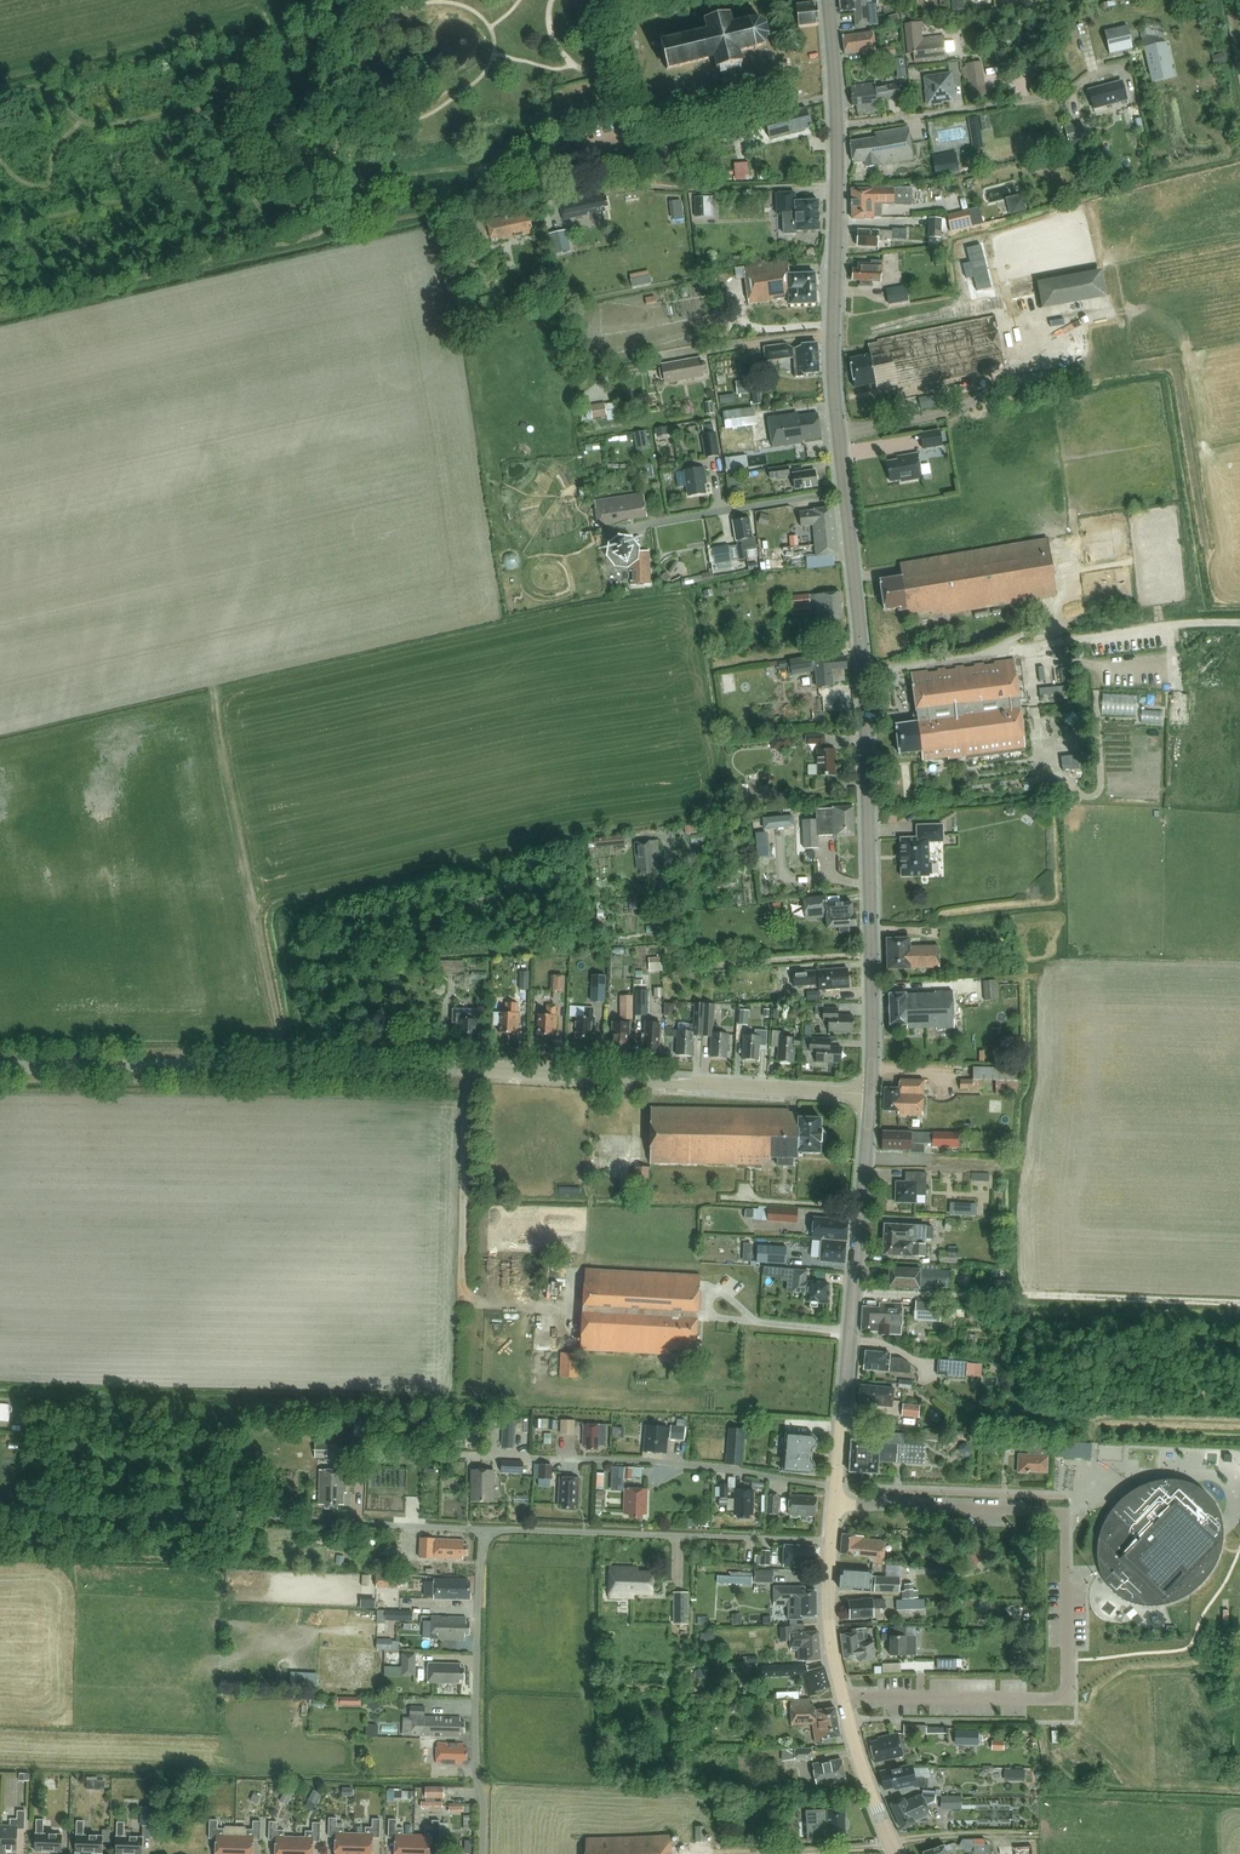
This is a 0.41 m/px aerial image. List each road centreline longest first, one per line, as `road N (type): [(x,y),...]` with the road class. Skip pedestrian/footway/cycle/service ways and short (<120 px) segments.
road 1 (tertiary): [(870,1096),(507,1072),(0,1066)]
road 2 (residential): [(834,1505),(1064,1513),(1067,1698),(843,1699)]
road 3 (tertiary): [(870,1096),(863,669),(844,494)]
road 4 (residential): [(481,1529),(0,1512)]
road 5 (tertiary): [(837,1483),(870,1096)]
road 6 (tertiary): [(844,494),(831,347),(837,128)]
road 7 (residential): [(836,96),(639,142),(628,130),(595,28),(607,0)]
road 8 (residential): [(830,1542),(481,1529)]
road 9 (residential): [(482,1853),(474,1713),(481,1529)]
road 10 (track): [(520,206),(639,185),(838,186)]
road 11 (residential): [(837,1483),(667,1460),(534,1457)]
road 12 (residential): [(837,128),(1065,91),(1121,67)]
road 13 (unclassified): [(661,522),(844,494)]
road 14 (tertiary): [(896,1853),(843,1699)]
road 15 (tertiary): [(843,1699),(831,1636),(830,1542)]

